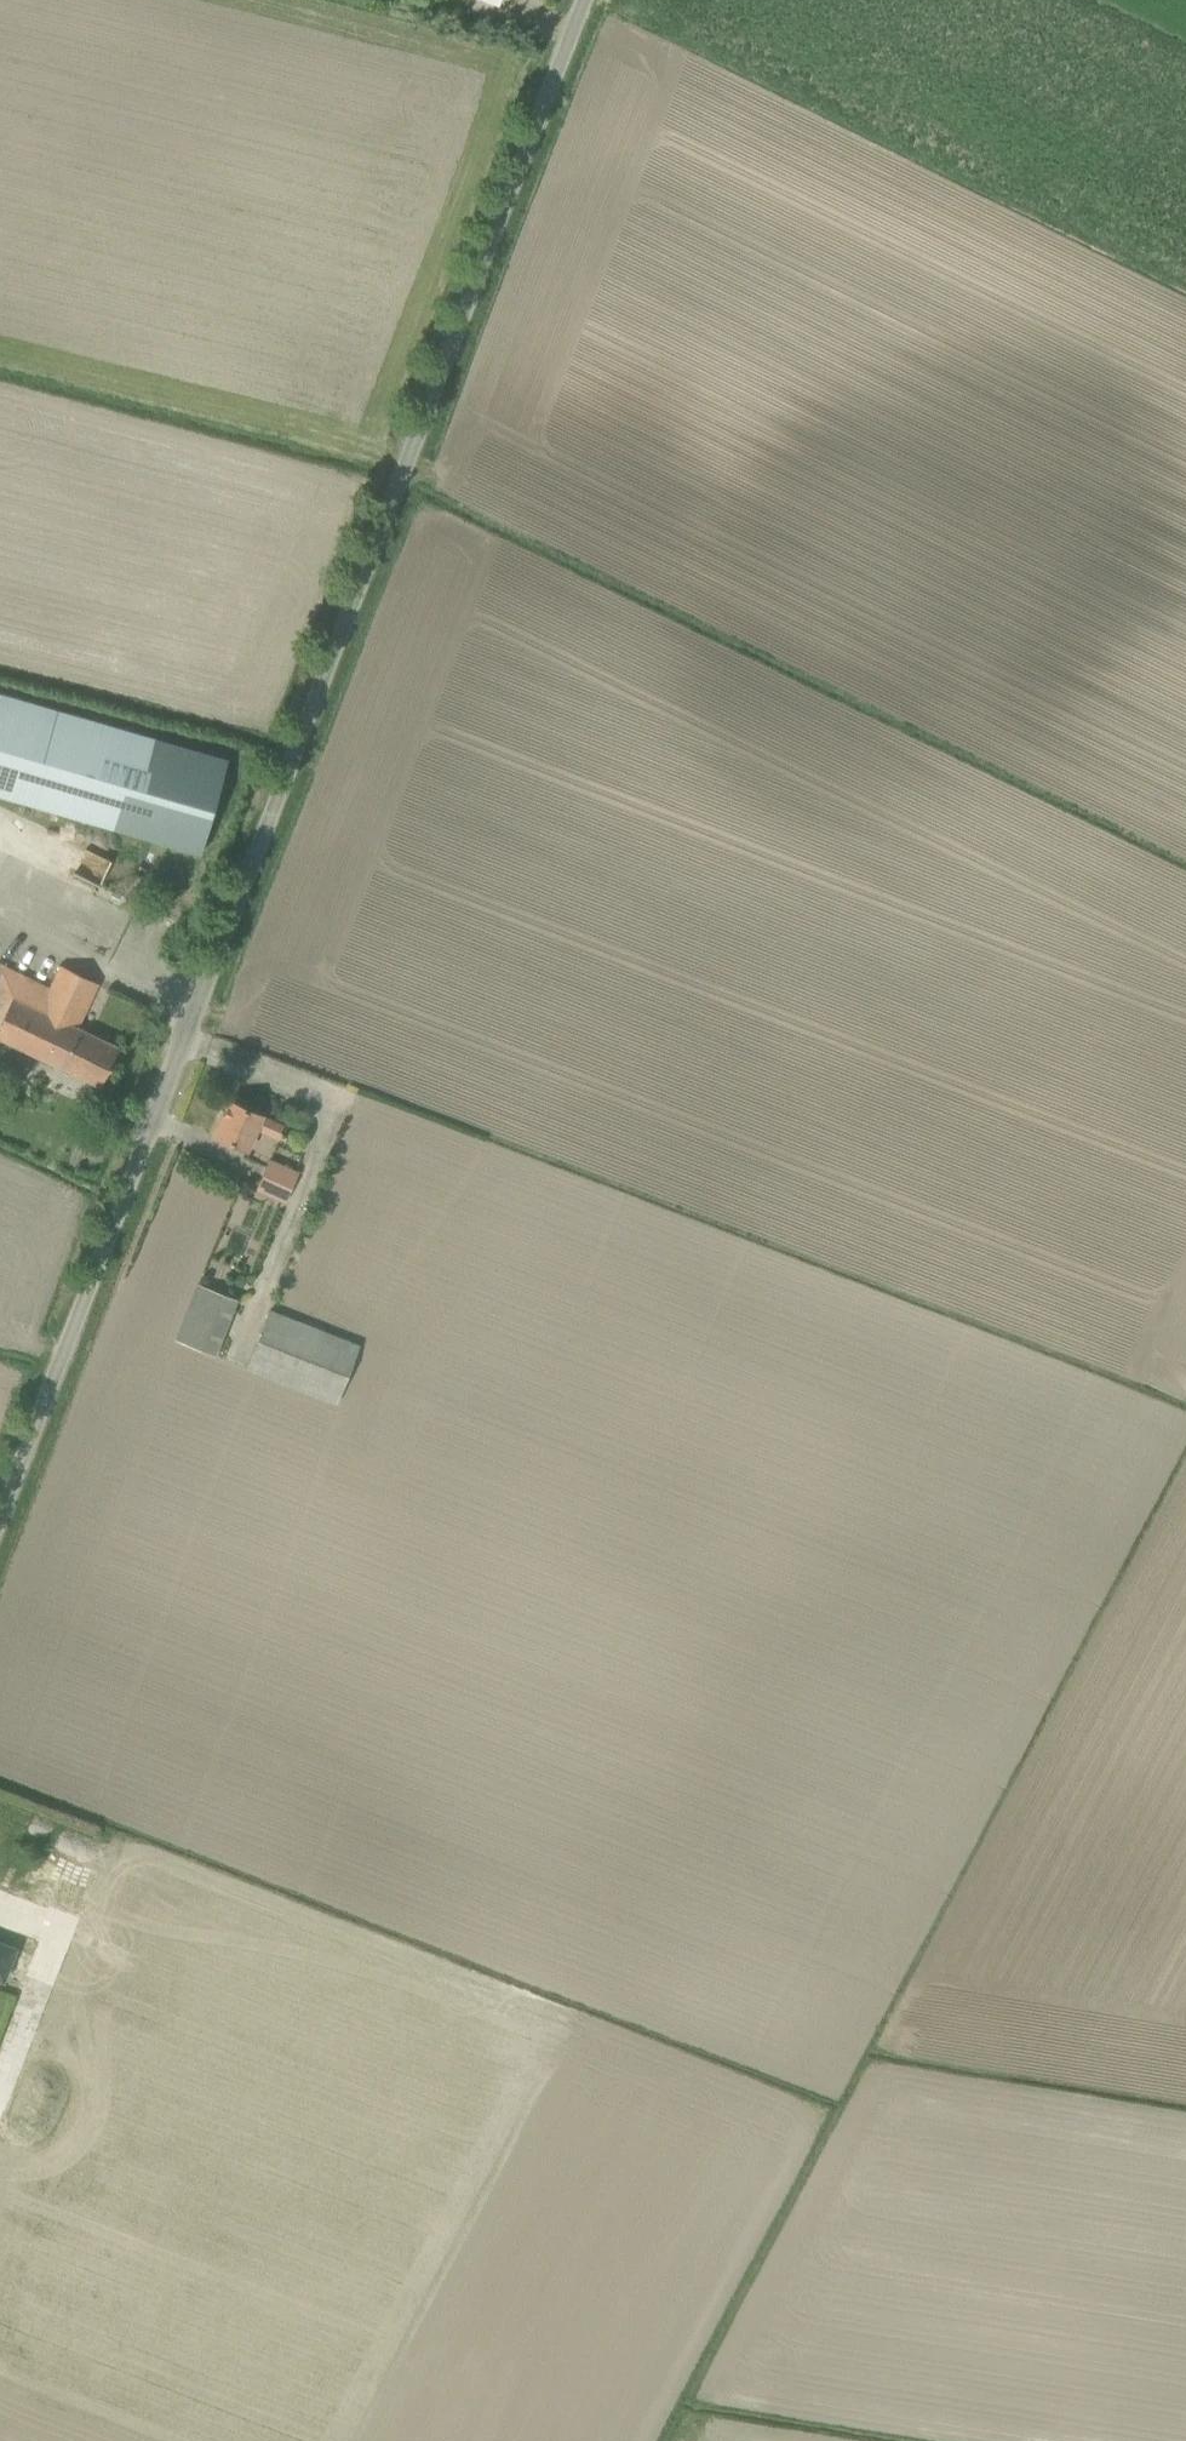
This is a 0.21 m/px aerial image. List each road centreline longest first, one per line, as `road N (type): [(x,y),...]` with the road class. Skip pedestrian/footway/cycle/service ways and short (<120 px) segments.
road 1 (unclassified): [(0,1498),(577,0)]

